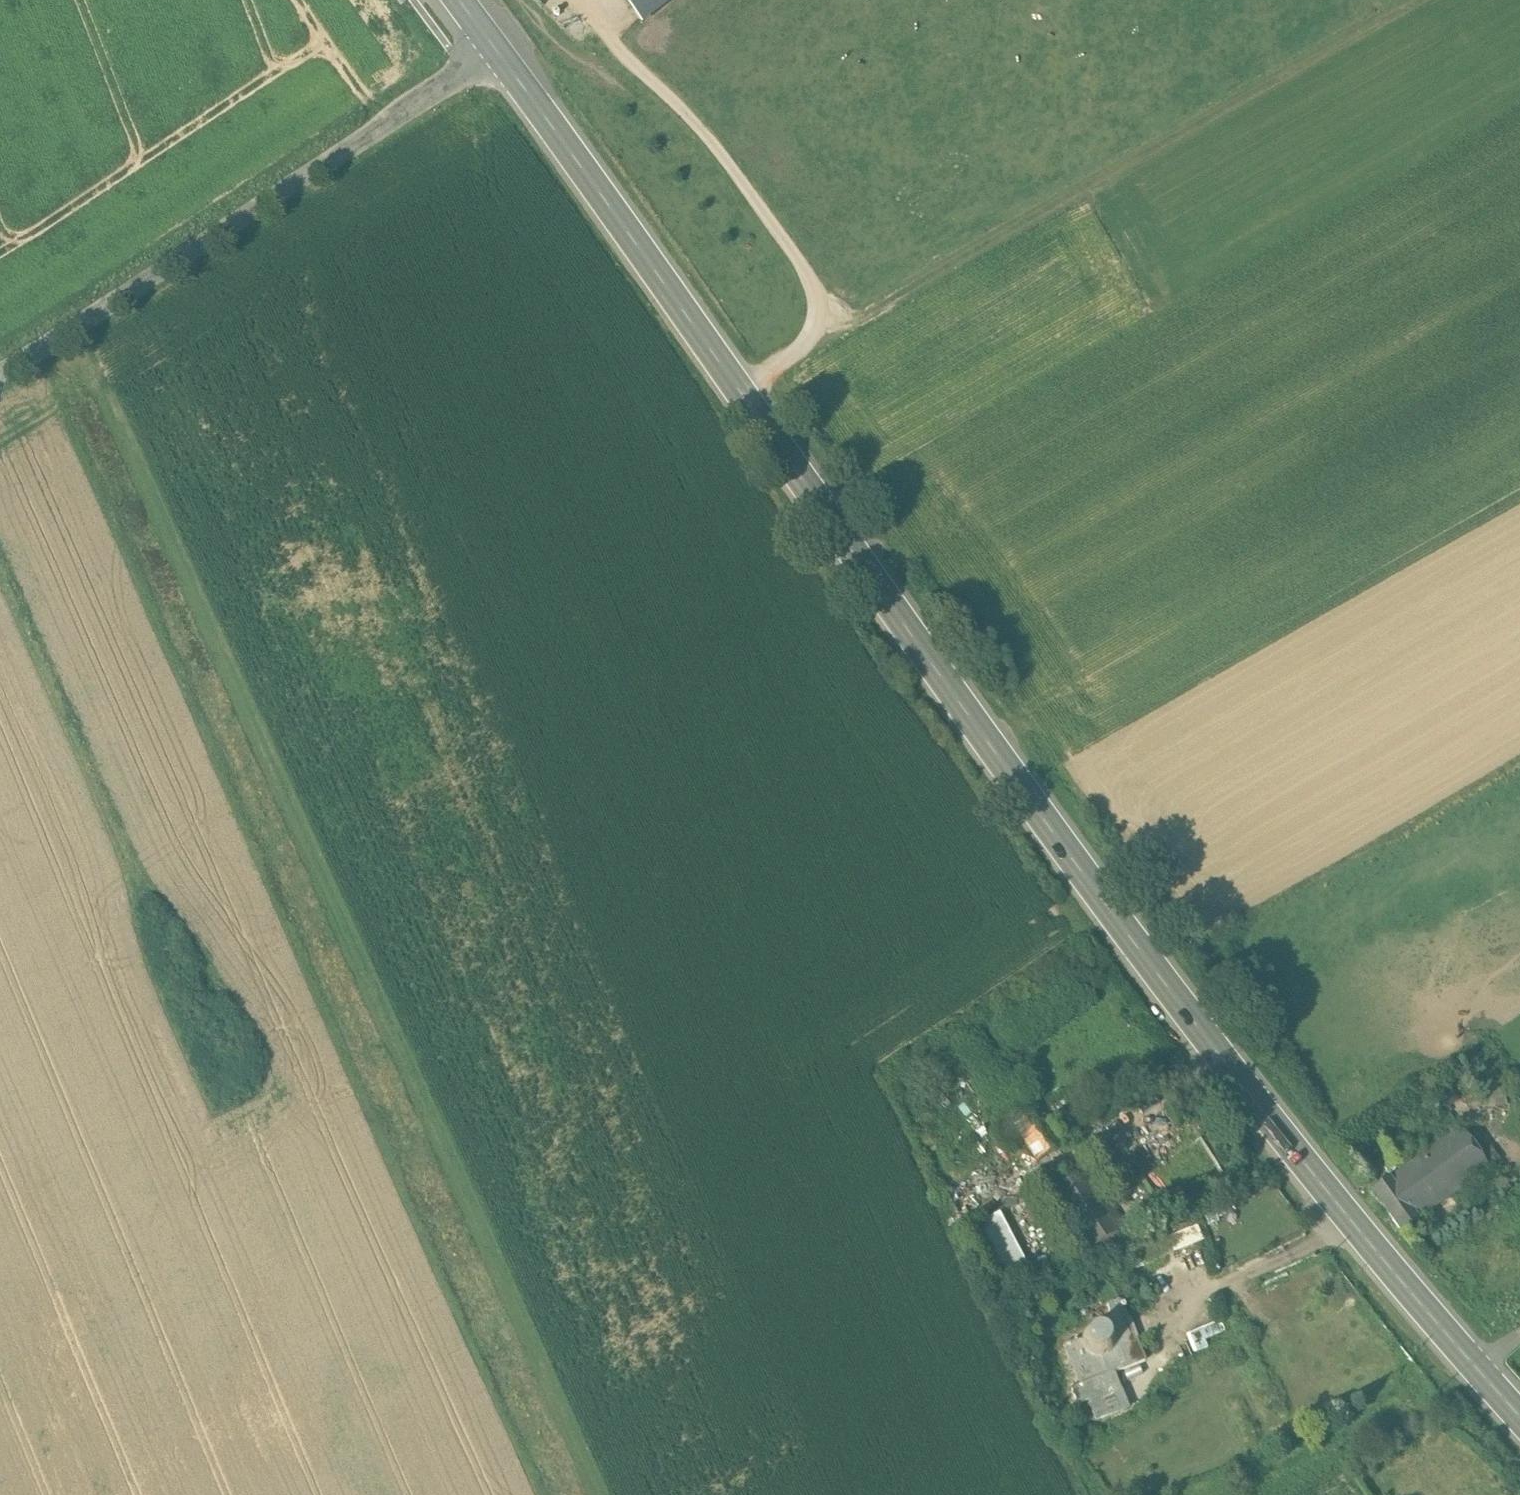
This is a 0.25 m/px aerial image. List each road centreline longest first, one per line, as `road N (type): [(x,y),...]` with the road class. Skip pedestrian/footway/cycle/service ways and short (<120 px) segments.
road 1 (secondary): [(1474,1366),(1113,917),(500,45)]
road 2 (track): [(818,321),(856,322),(1421,0)]
road 3 (unclassified): [(0,371),(500,45)]

